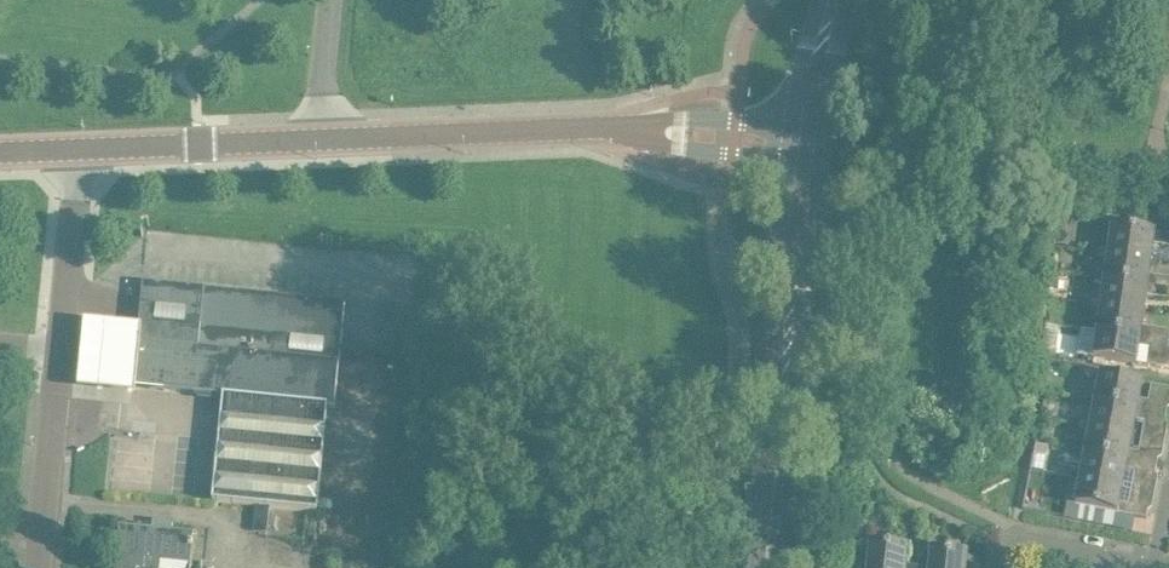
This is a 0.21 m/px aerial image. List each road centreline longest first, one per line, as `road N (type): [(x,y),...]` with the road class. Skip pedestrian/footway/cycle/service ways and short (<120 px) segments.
road 1 (residential): [(39,567),(74,225),(71,151)]
road 2 (unclassified): [(1168,188),(1024,172),(964,145),(938,81),(898,21),(856,0)]
road 3 (residential): [(623,127),(324,140)]
road 4 (residential): [(324,140),(71,151)]
road 5 (tertiary): [(764,567),(788,335)]
road 6 (residential): [(1003,567),(1008,525),(1155,560)]
road 7 (tertiary): [(788,335),(803,285),(821,152)]
road 8 (tertiary): [(785,162),(777,283),(788,335)]
road 9 (residential): [(791,126),(696,118),(623,127)]
road 10 (residential): [(623,127),(785,162)]
road 11 (tertiary): [(821,152),(835,0)]
road 12 (residential): [(324,140),(339,0)]
road 13 (tertiary): [(830,0),(806,51),(791,126)]

